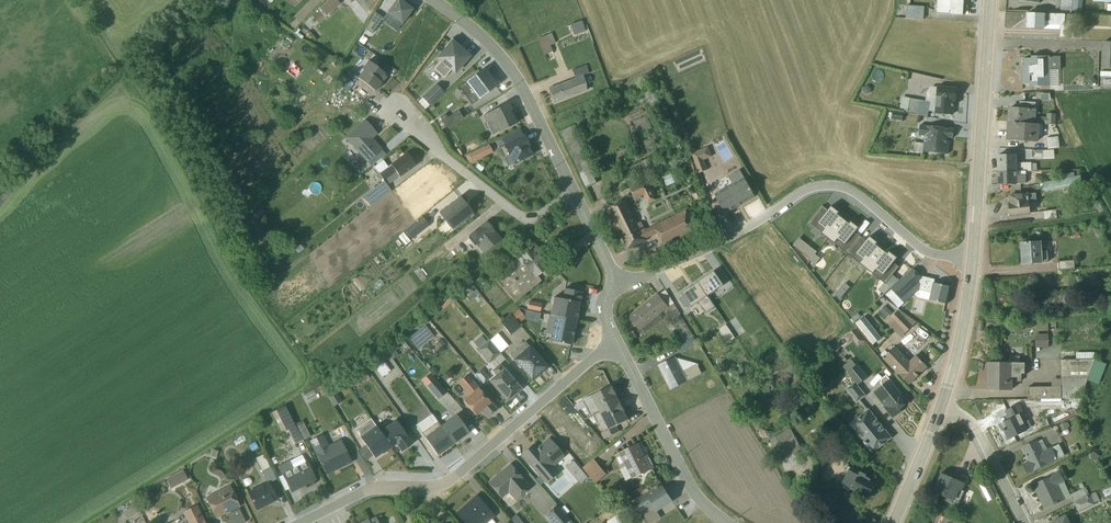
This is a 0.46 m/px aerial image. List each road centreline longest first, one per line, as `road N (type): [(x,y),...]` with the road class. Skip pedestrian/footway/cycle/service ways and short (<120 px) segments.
road 1 (residential): [(615,282),(680,261),(820,186),(856,194),(918,248),(972,259)]
road 2 (residential): [(616,347),(439,486),(364,491),(301,522)]
road 3 (tertiary): [(972,259),(989,0)]
road 4 (residential): [(432,0),(493,48),(517,79),(573,190)]
road 5 (residential): [(396,109),(530,221),(573,190)]
road 6 (residential): [(616,347),(698,499),(727,522)]
road 7 (tertiary): [(940,409),(972,259)]
road 8 (residential): [(940,409),(979,431),(1025,522)]
road 9 (tertiary): [(893,522),(940,409)]

